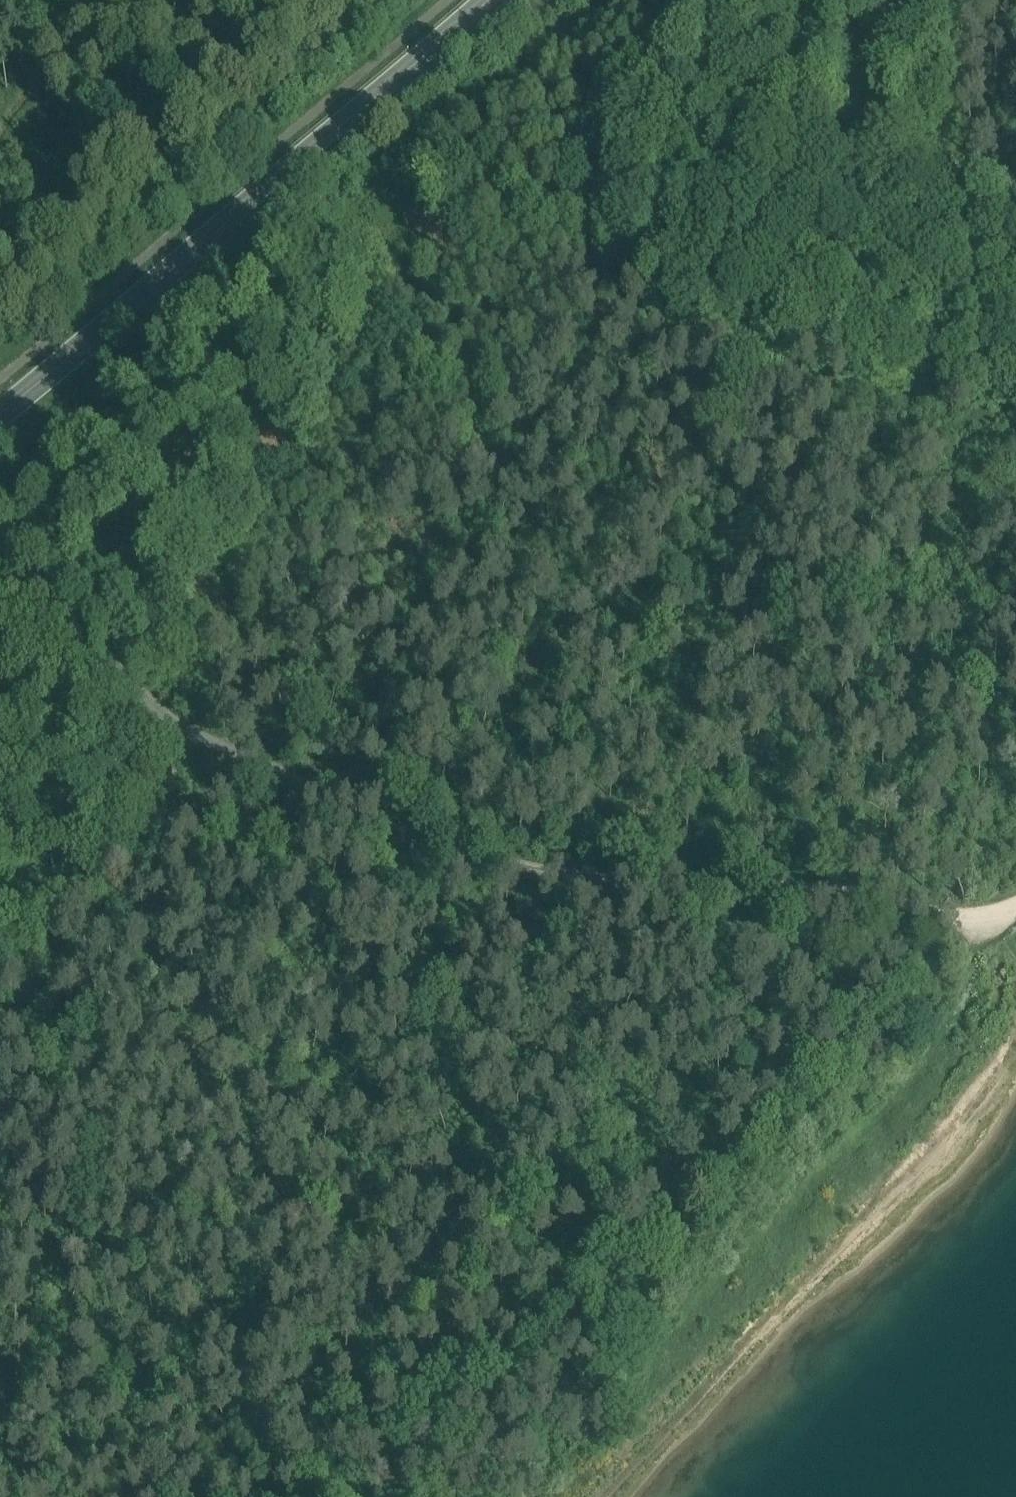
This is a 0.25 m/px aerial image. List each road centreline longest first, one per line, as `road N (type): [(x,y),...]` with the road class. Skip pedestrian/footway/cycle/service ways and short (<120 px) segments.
road 1 (track): [(0,487),(189,740),(474,845),(693,890),(905,909),(984,928),(1015,909)]
road 2 (secondary): [(0,418),(305,175),(508,0)]

